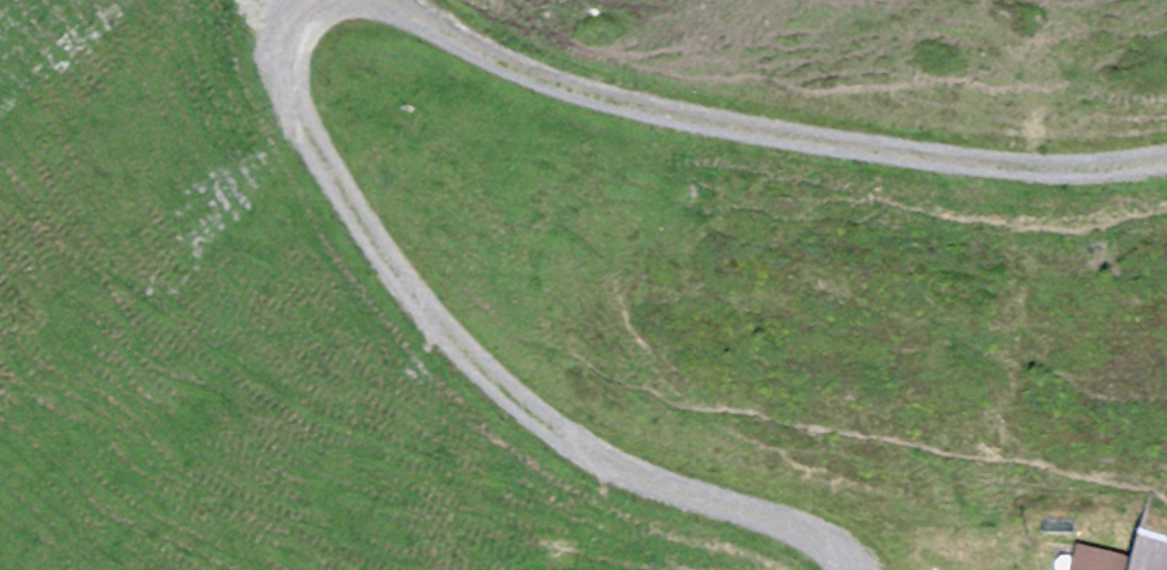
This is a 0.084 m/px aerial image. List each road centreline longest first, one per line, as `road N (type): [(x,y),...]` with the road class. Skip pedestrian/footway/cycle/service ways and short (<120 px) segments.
road 1 (track): [(854,569),(818,533),(617,468),(539,417),(460,344),(306,131),(281,72),(282,32),(302,0)]
road 2 (track): [(377,0),(598,93),(750,129),(1008,167),(1166,161)]

